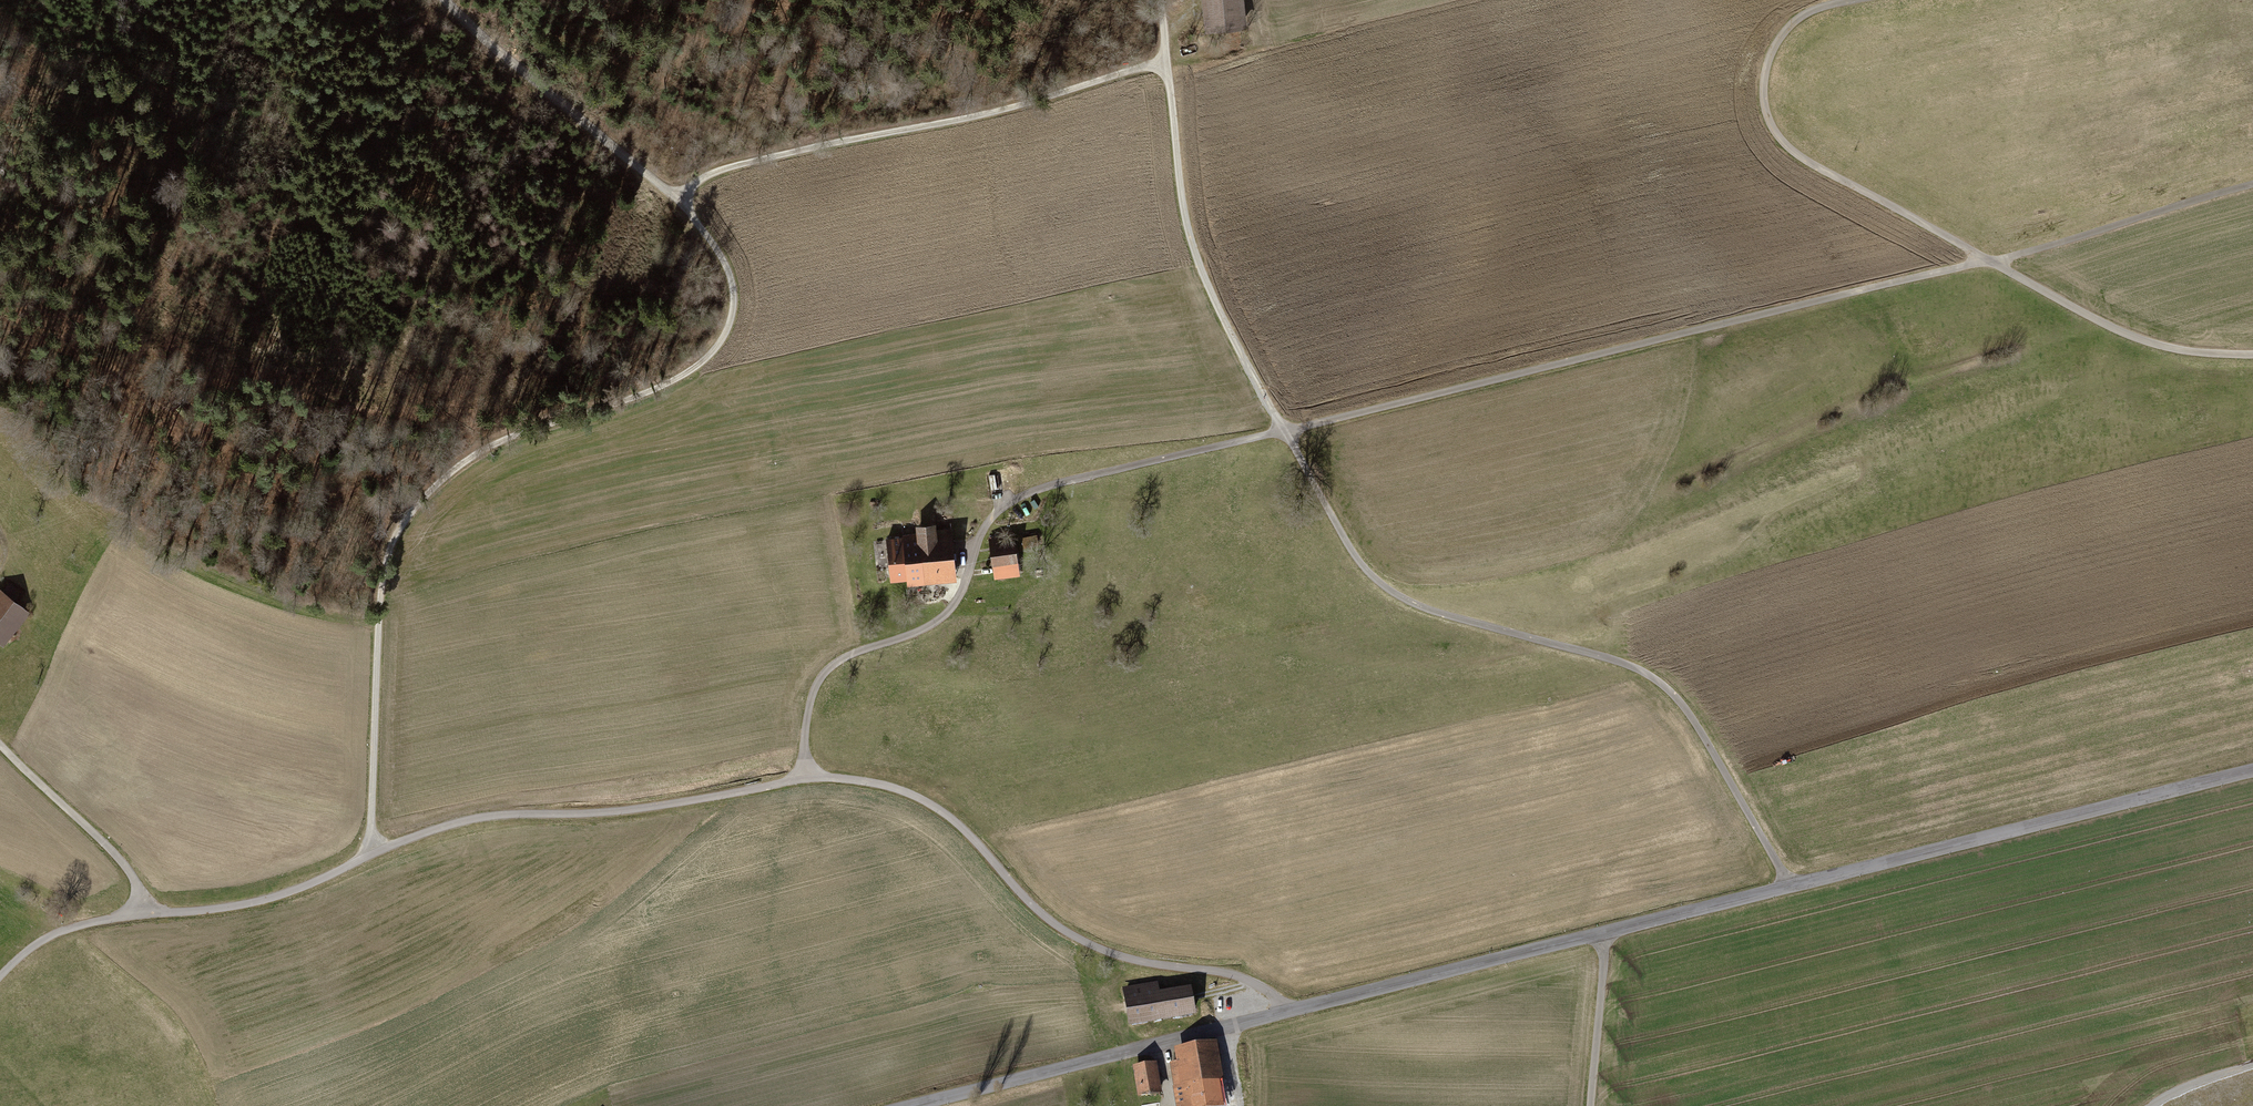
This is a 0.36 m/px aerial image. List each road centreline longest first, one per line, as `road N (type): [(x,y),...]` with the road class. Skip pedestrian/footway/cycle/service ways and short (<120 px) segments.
road 1 (track): [(2252,184),(1989,261),(1024,495),(986,523),(949,611),(823,672),(808,703),(804,778)]
road 2 (track): [(1287,1009),(1236,975),(1145,962),(1071,935),(927,801),(832,777),(604,813),(475,818),(255,904),(59,932),(0,975)]
road 3 (tertiary): [(2252,769),(910,1105)]
road 4 (track): [(368,858),(378,610),(386,558),(402,524),(482,451),(688,372),(722,339),(734,299),(719,253),(676,200),(442,0)]
road 5 (track): [(1790,887),(1703,735),(1649,673),(1419,607),(1381,586),(1354,556),(1201,270),(1181,195),(1166,60)]
road 6 (track): [(2252,354),(2190,352),(2120,331),(1795,153),(1767,116),(1763,75),(1771,52),(1798,19),(1853,0)]
road 7 (track): [(676,200),(716,171),(954,122),(1166,60)]
road 8 (track): [(147,916),(115,854),(0,746)]
road 9 (track): [(1590,1105),(1606,933)]

